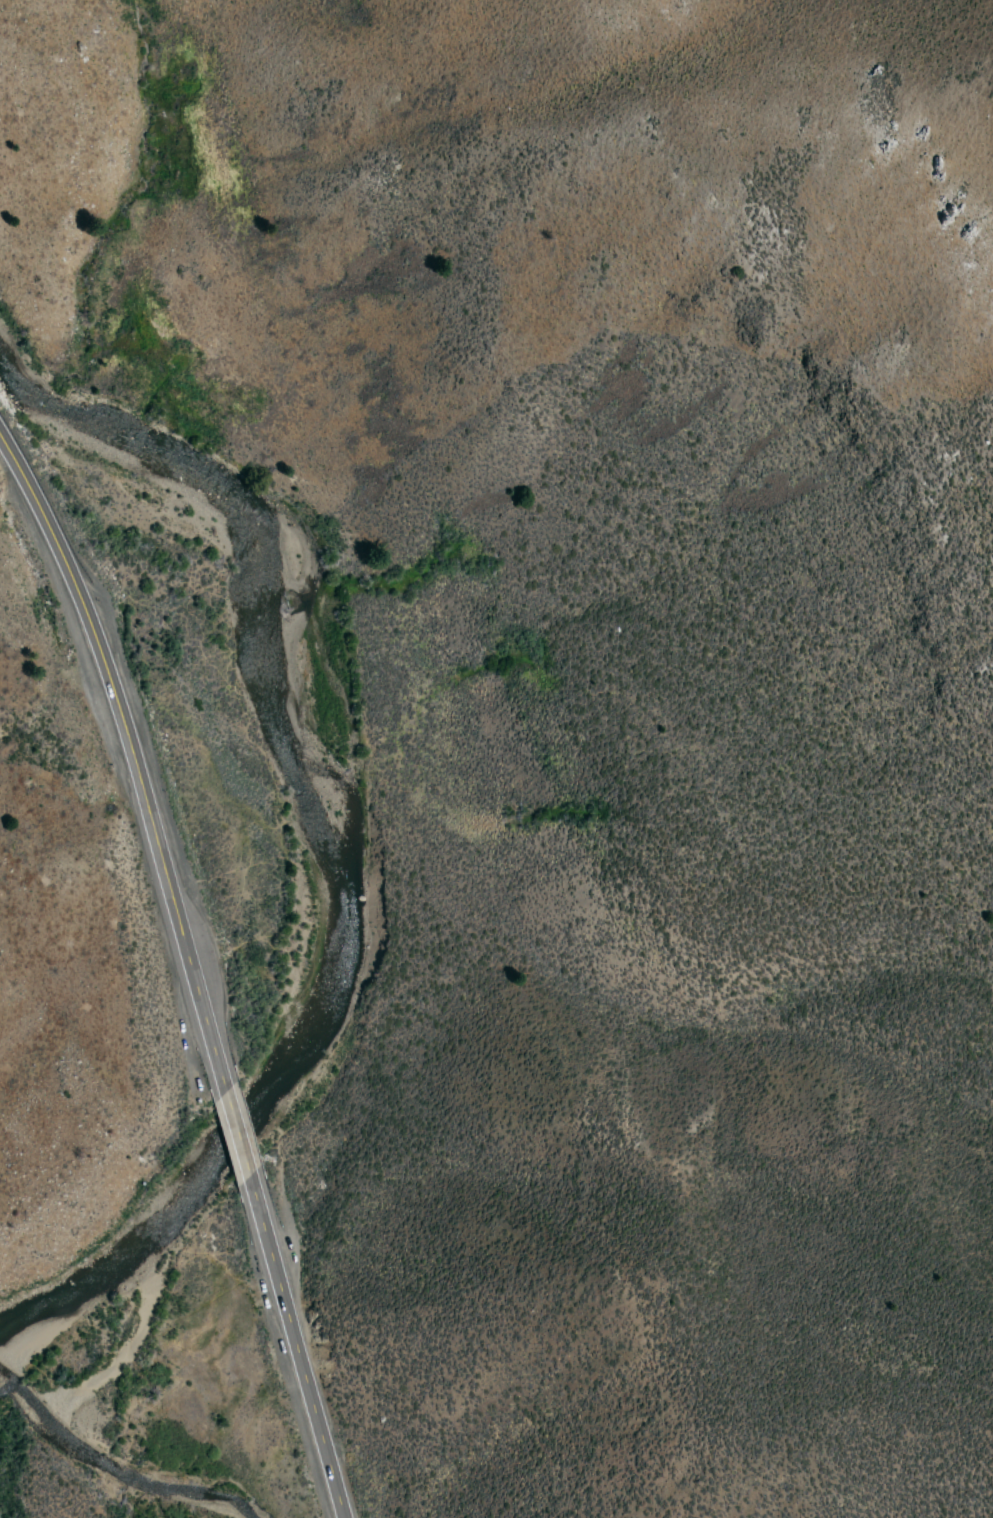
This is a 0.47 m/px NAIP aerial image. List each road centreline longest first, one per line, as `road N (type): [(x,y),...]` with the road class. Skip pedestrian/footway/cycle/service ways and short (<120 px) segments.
road 1 (trunk): [(222,1089),(108,681),(53,544),(0,441)]
road 2 (trunk): [(342,1517),(248,1179)]

